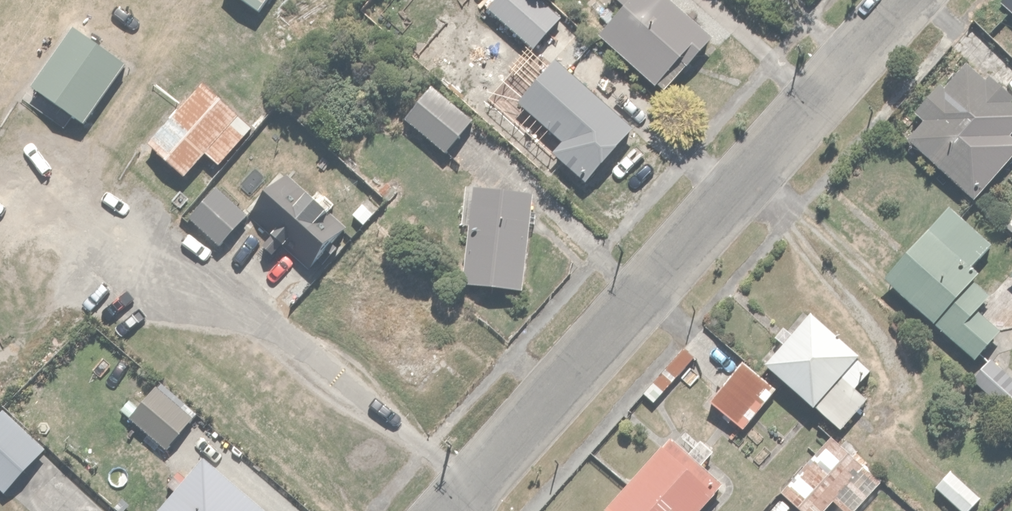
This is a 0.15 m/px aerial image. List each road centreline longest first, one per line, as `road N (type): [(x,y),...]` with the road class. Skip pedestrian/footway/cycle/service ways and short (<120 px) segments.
road 1 (residential): [(909,0),(449,510)]

